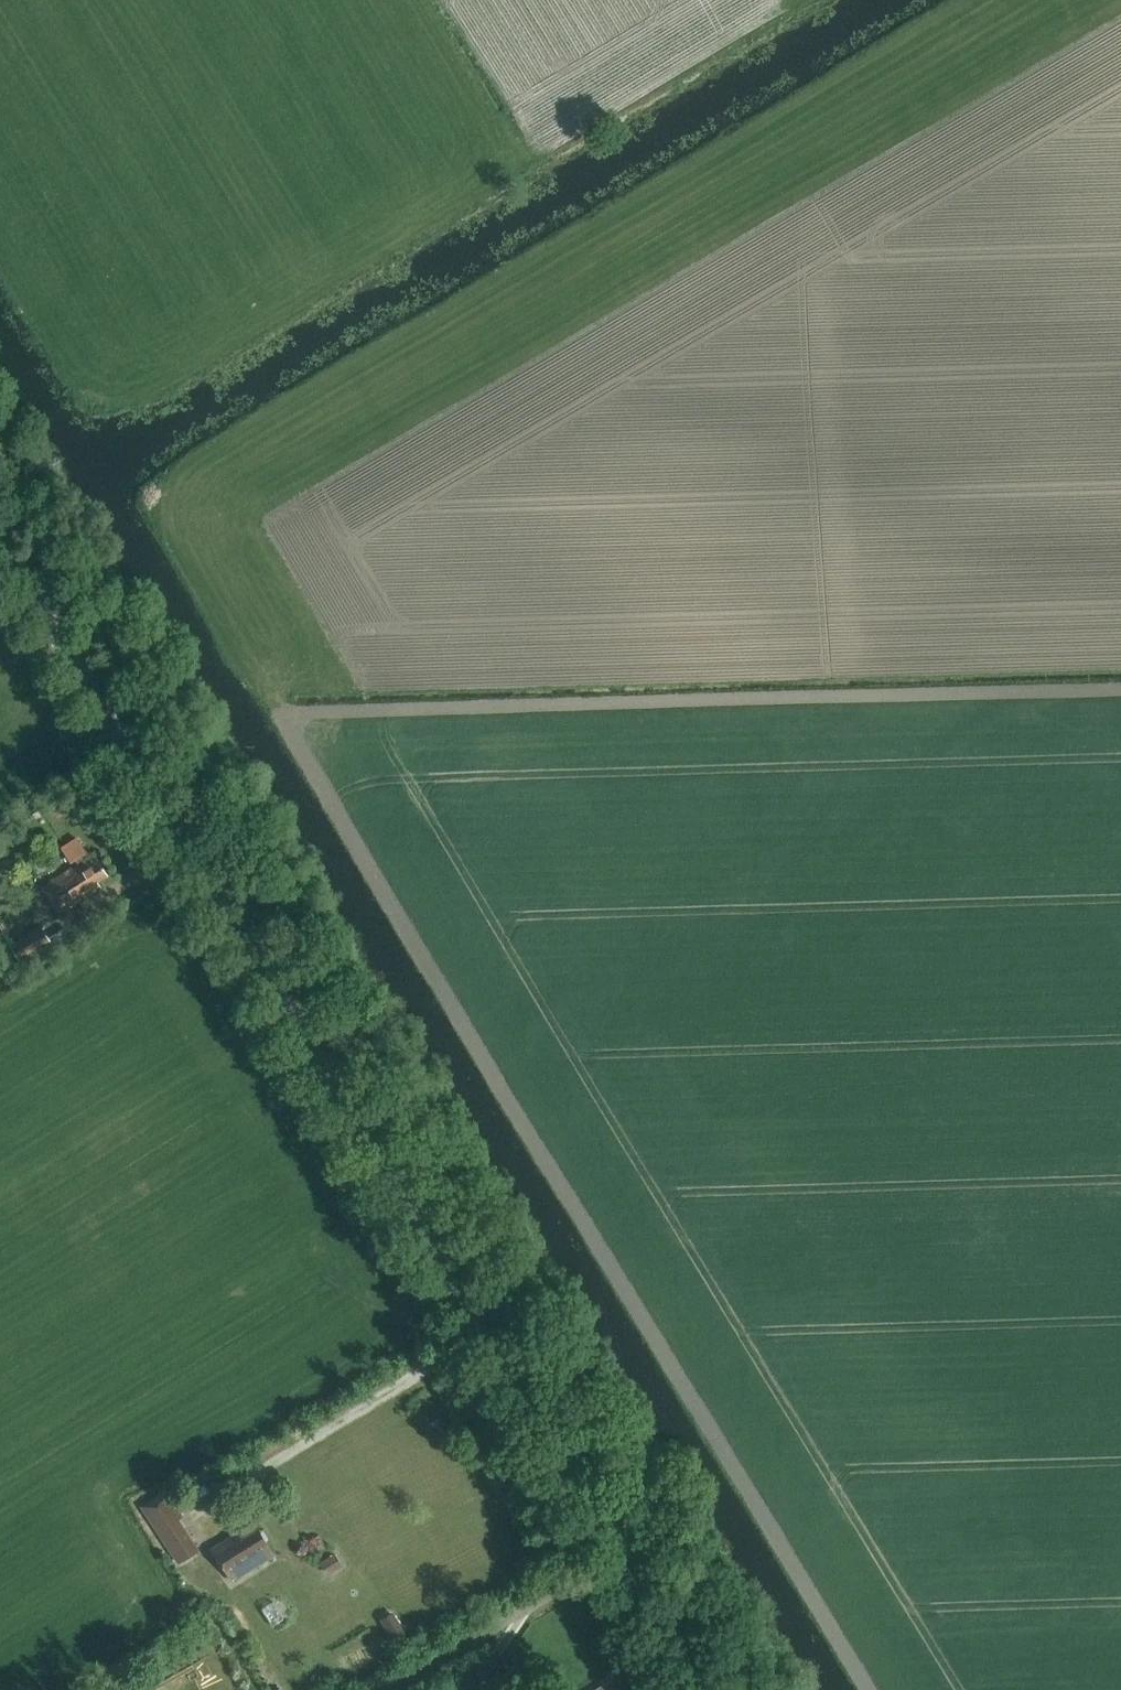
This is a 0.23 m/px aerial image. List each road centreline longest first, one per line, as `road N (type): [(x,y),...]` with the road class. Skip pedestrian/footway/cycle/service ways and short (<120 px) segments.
road 1 (unclassified): [(699,1689),(0,544)]
road 2 (track): [(481,1333),(258,1472)]
road 3 (track): [(391,1689),(617,1556)]

